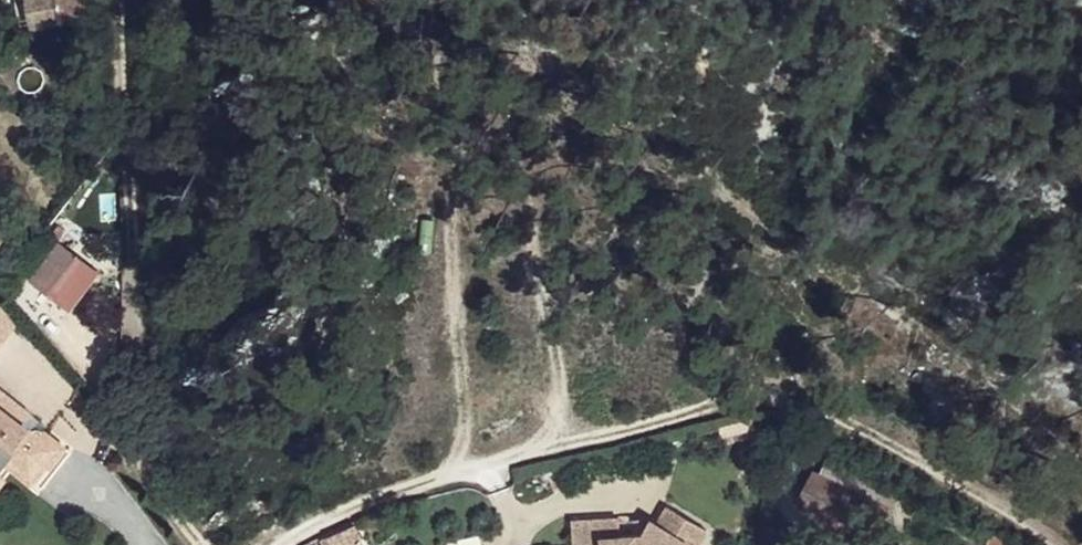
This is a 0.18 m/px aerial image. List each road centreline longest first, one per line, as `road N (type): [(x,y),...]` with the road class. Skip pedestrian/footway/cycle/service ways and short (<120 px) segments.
road 1 (track): [(298,544),(331,519),(495,458),(674,407),(763,392),(806,396),(956,472),(1071,544)]
road 2 (track): [(208,544),(148,451),(129,346),(132,0)]

